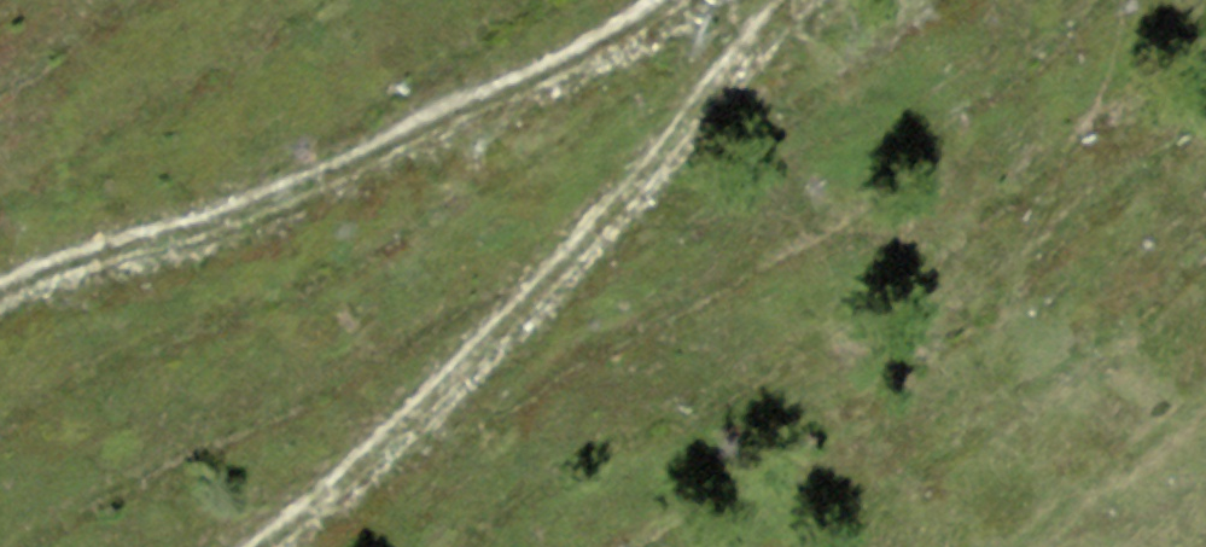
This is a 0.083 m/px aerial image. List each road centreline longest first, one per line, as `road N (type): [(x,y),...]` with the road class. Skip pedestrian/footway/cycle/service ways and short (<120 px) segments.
road 1 (track): [(285,546),(831,0)]
road 2 (track): [(658,0),(385,152),(0,319)]

